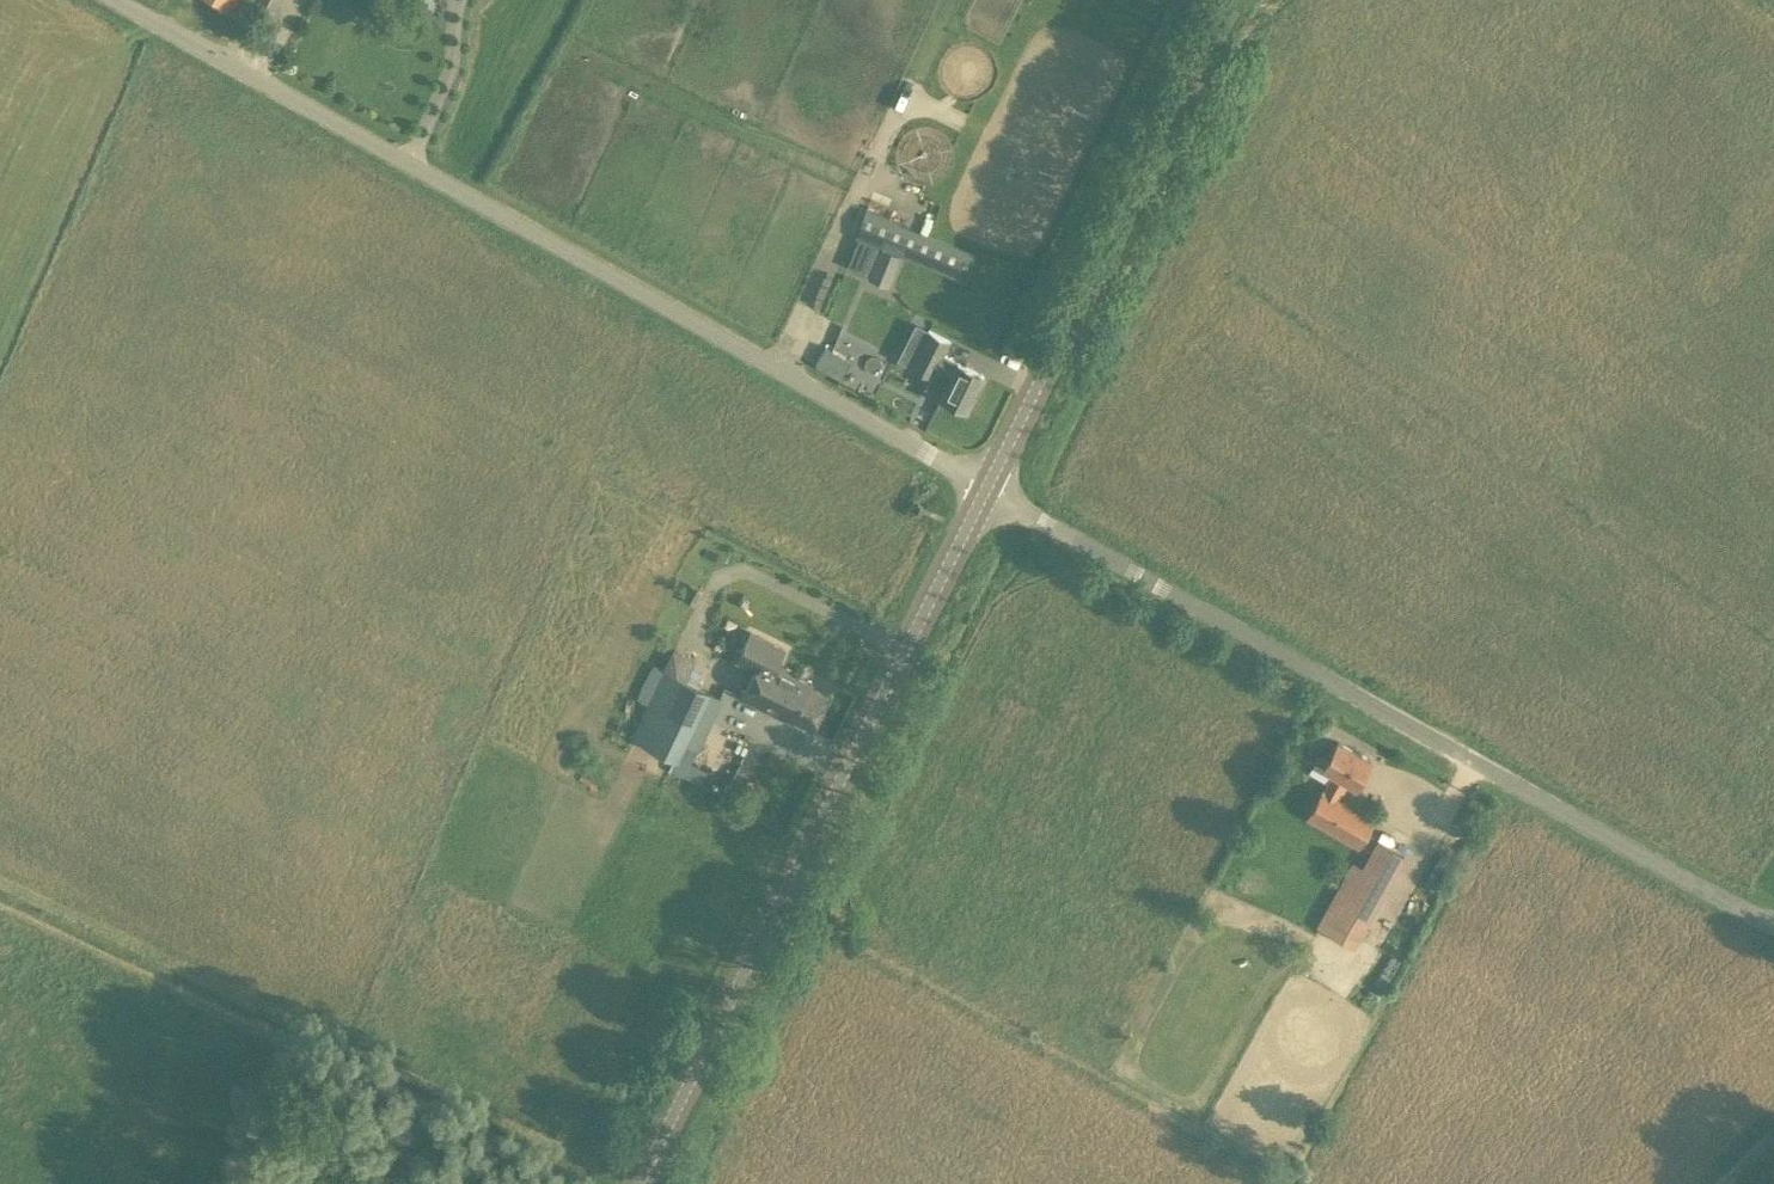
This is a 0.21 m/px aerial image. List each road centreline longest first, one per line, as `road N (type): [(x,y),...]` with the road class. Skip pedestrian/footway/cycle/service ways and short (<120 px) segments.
road 1 (unclassified): [(986,489),(111,0)]
road 2 (unclassified): [(1773,926),(986,489)]
road 3 (unclassified): [(639,1183),(986,489)]
road 4 (unclassified): [(986,489),(1229,0)]

